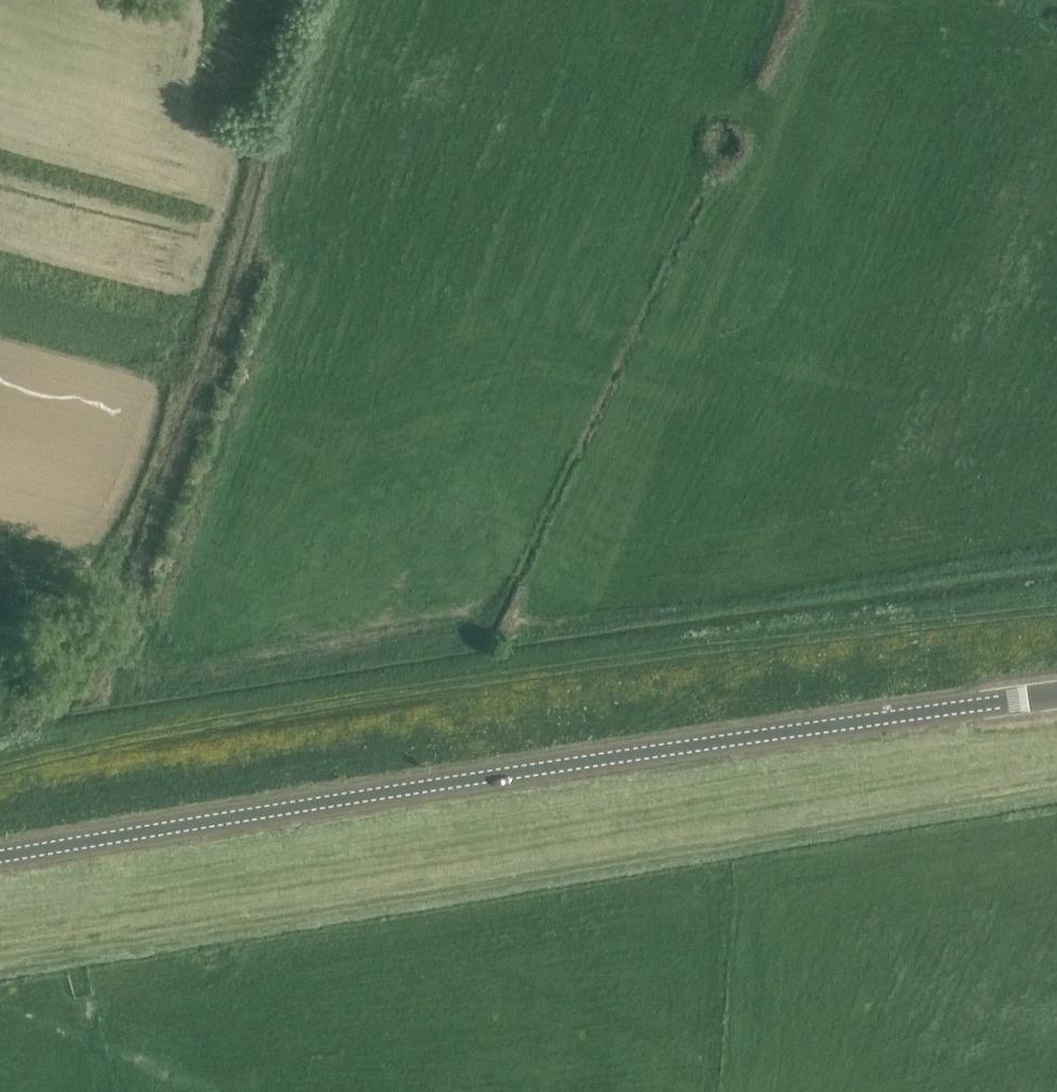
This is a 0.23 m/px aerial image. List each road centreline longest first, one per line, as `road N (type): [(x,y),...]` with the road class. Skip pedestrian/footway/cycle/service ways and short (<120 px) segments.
road 1 (secondary): [(0,863),(1056,700)]

